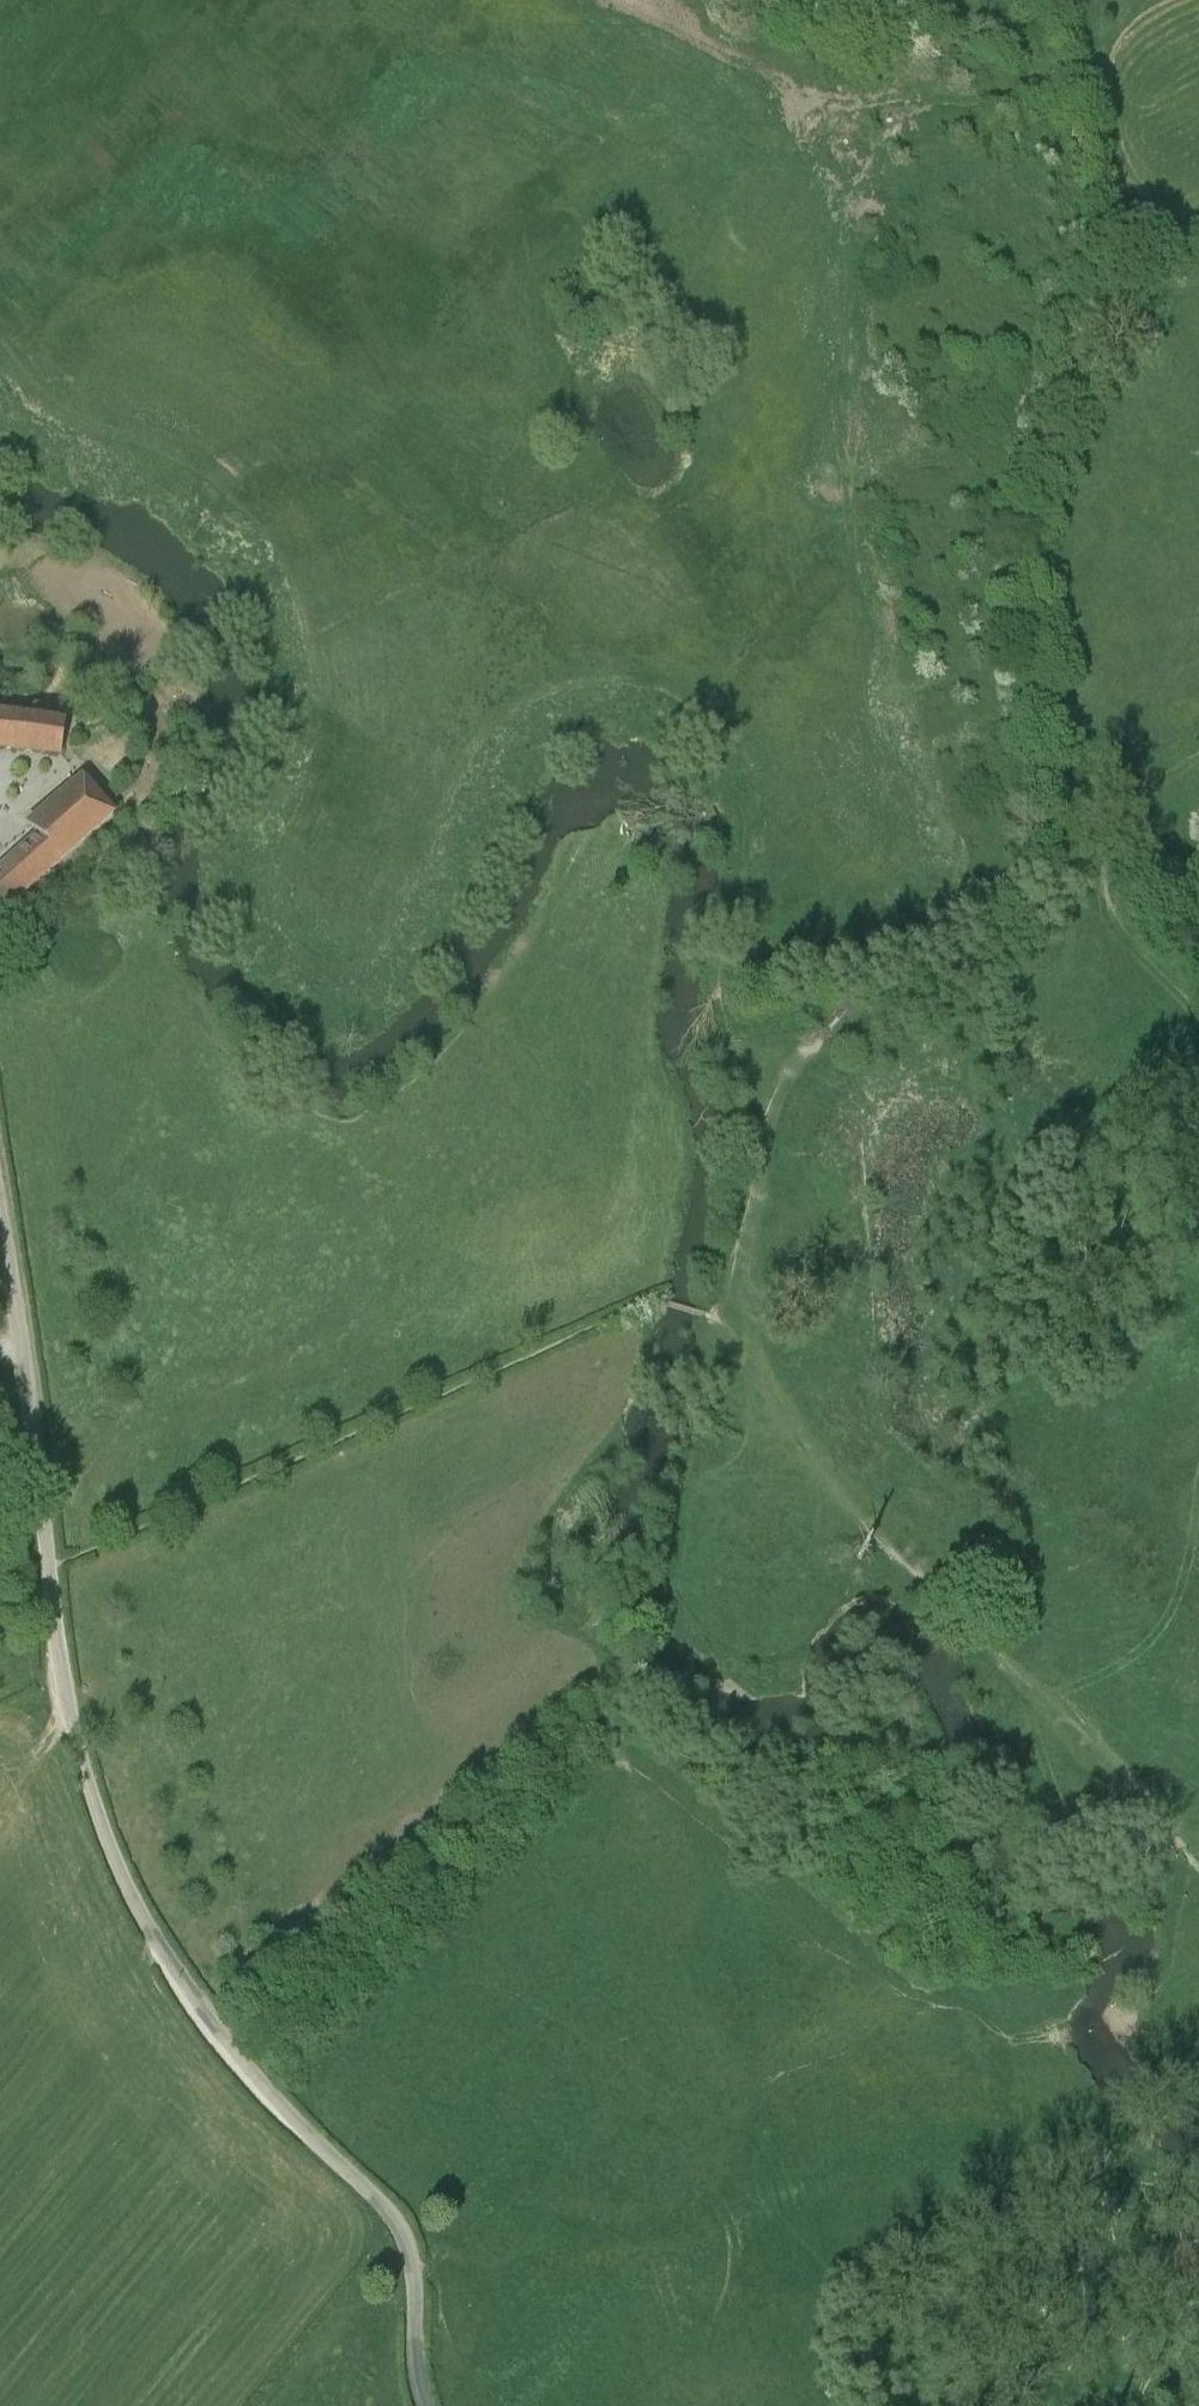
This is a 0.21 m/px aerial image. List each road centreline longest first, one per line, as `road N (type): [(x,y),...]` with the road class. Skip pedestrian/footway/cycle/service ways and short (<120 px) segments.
road 1 (unclassified): [(426,2405),(412,2252),(402,2231),(252,2076),(157,1942),(110,1844),(59,1658),(0,1221)]
road 2 (track): [(921,95),(854,103),(778,86),(628,0)]

